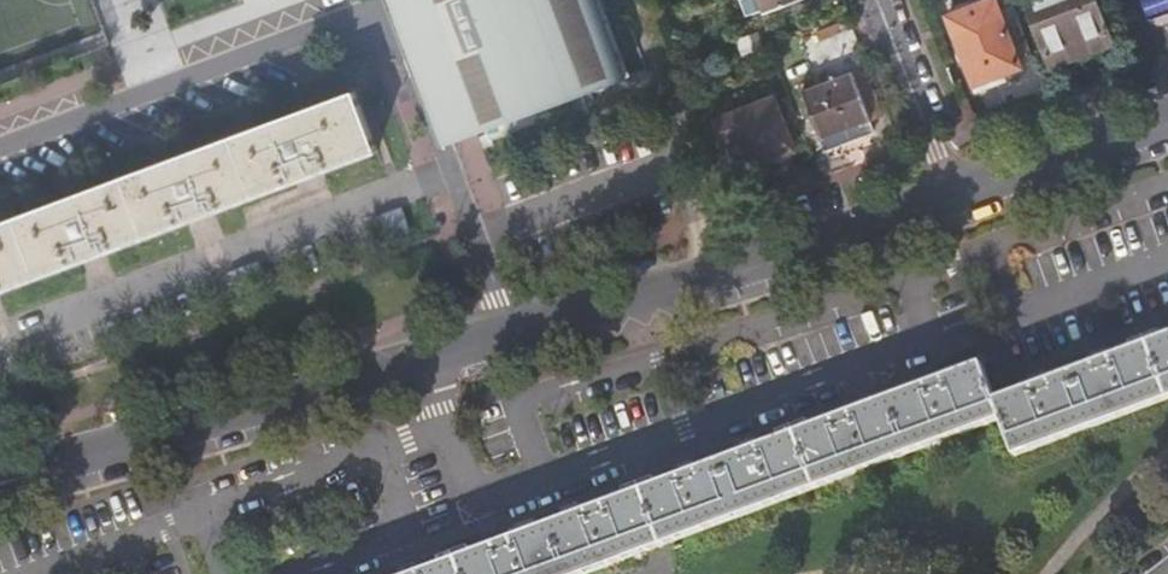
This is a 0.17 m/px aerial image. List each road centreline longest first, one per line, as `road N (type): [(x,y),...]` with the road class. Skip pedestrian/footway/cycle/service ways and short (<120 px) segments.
road 1 (residential): [(505,334),(399,46),(374,27),(342,22),(0,147)]
road 2 (tertiary): [(0,484),(505,334)]
road 3 (tertiary): [(505,334),(951,201)]
road 4 (tertiary): [(951,201),(1167,124)]
road 5 (residential): [(951,201),(875,0)]

